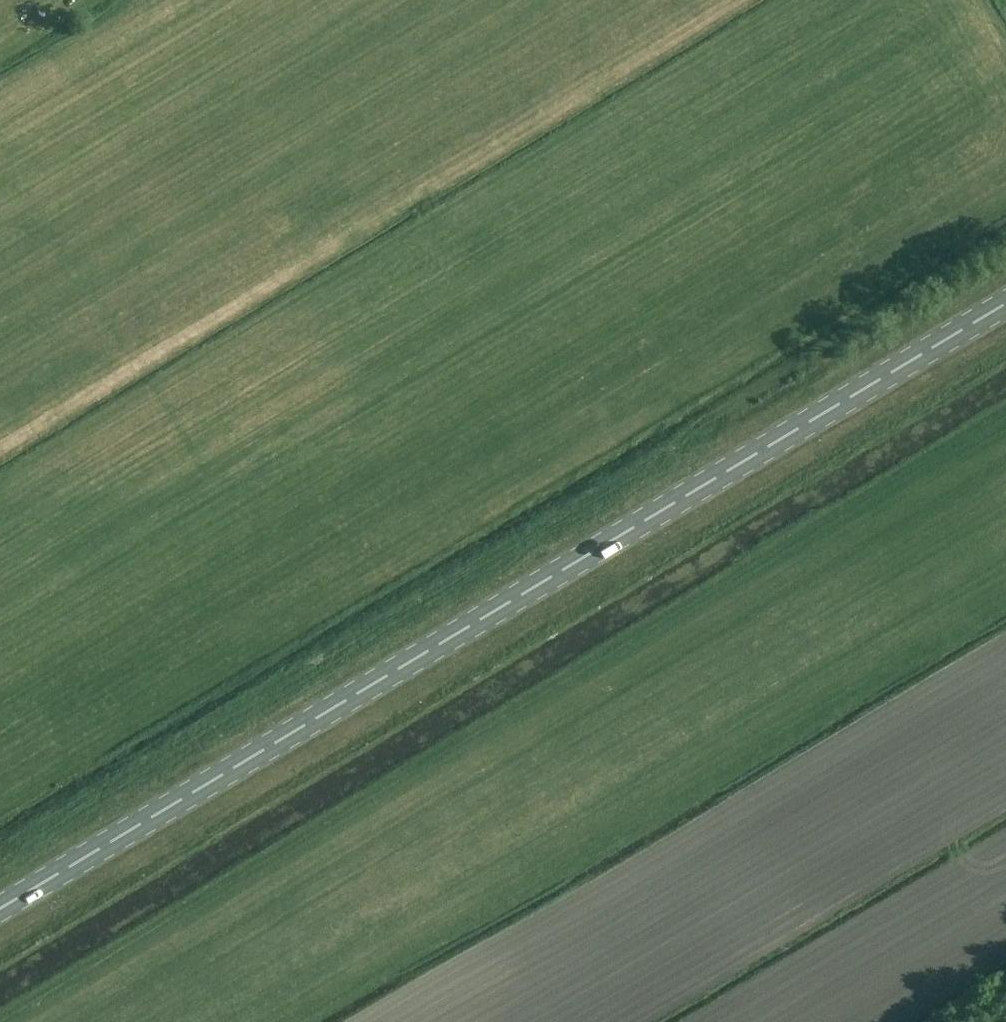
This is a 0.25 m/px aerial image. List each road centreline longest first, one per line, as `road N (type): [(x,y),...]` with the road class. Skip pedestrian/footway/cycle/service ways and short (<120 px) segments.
road 1 (primary): [(0,907),(1005,301)]

